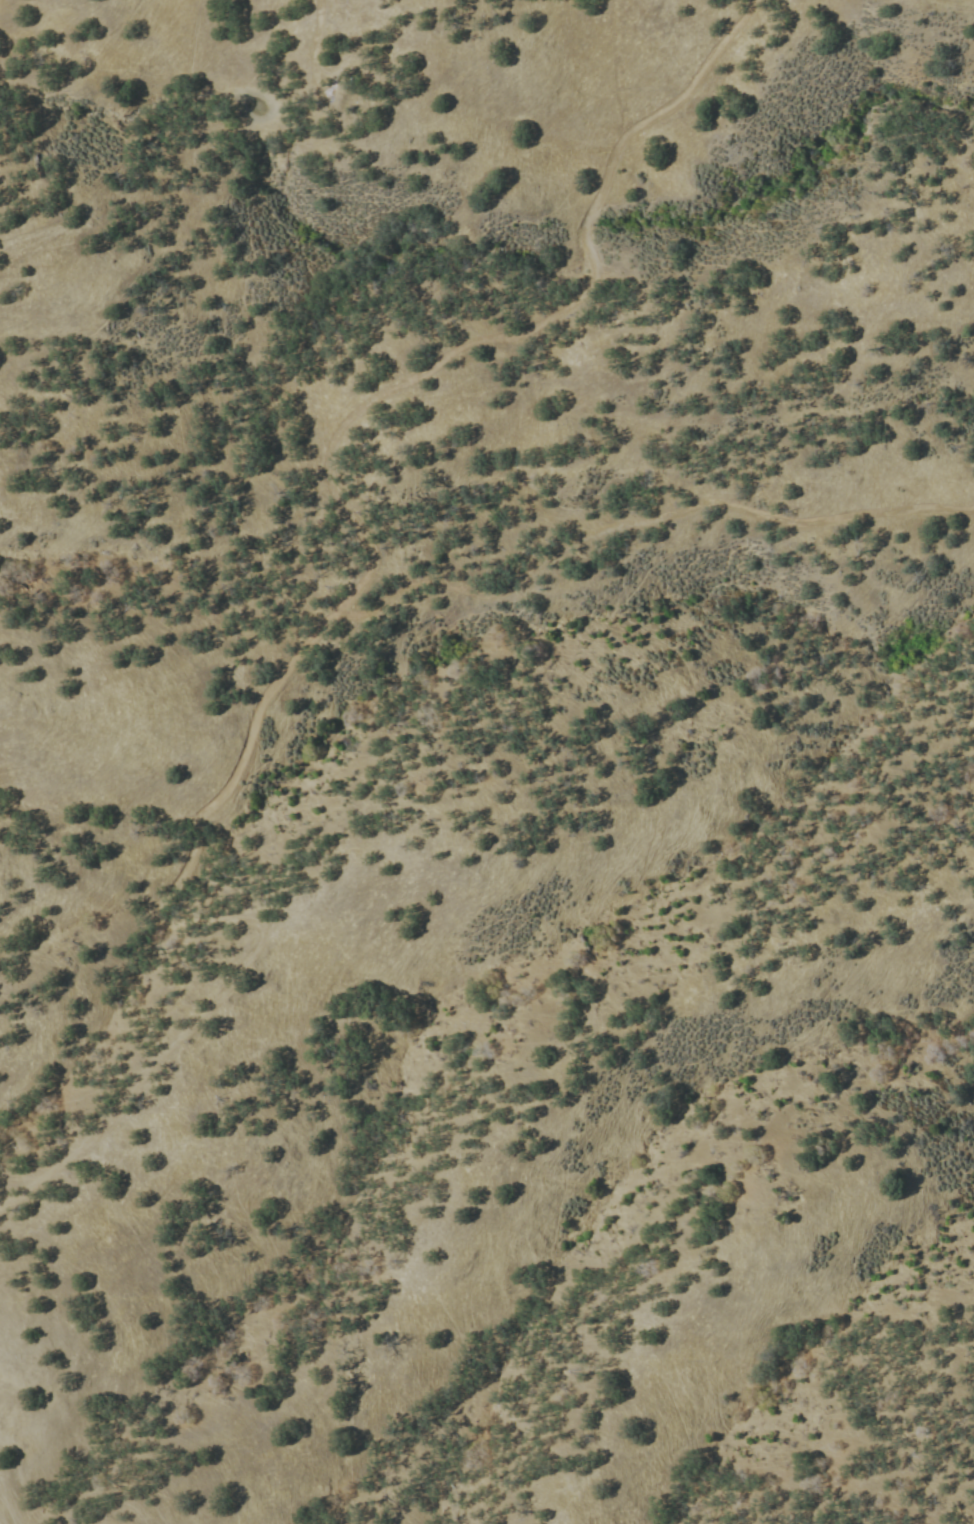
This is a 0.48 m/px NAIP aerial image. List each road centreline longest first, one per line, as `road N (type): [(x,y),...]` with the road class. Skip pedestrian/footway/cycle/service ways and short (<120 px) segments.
road 1 (track): [(753,0),(681,97),(629,126),(616,143),(606,185),(585,219),(593,286),(519,335),(453,350),(347,416),(322,447),(330,492),(370,545),(370,559),(263,699),(230,786),(195,817),(182,866),(180,895),(250,922),(261,932),(258,944),(206,1012),(127,1090),(103,1129),(0,1206)]

